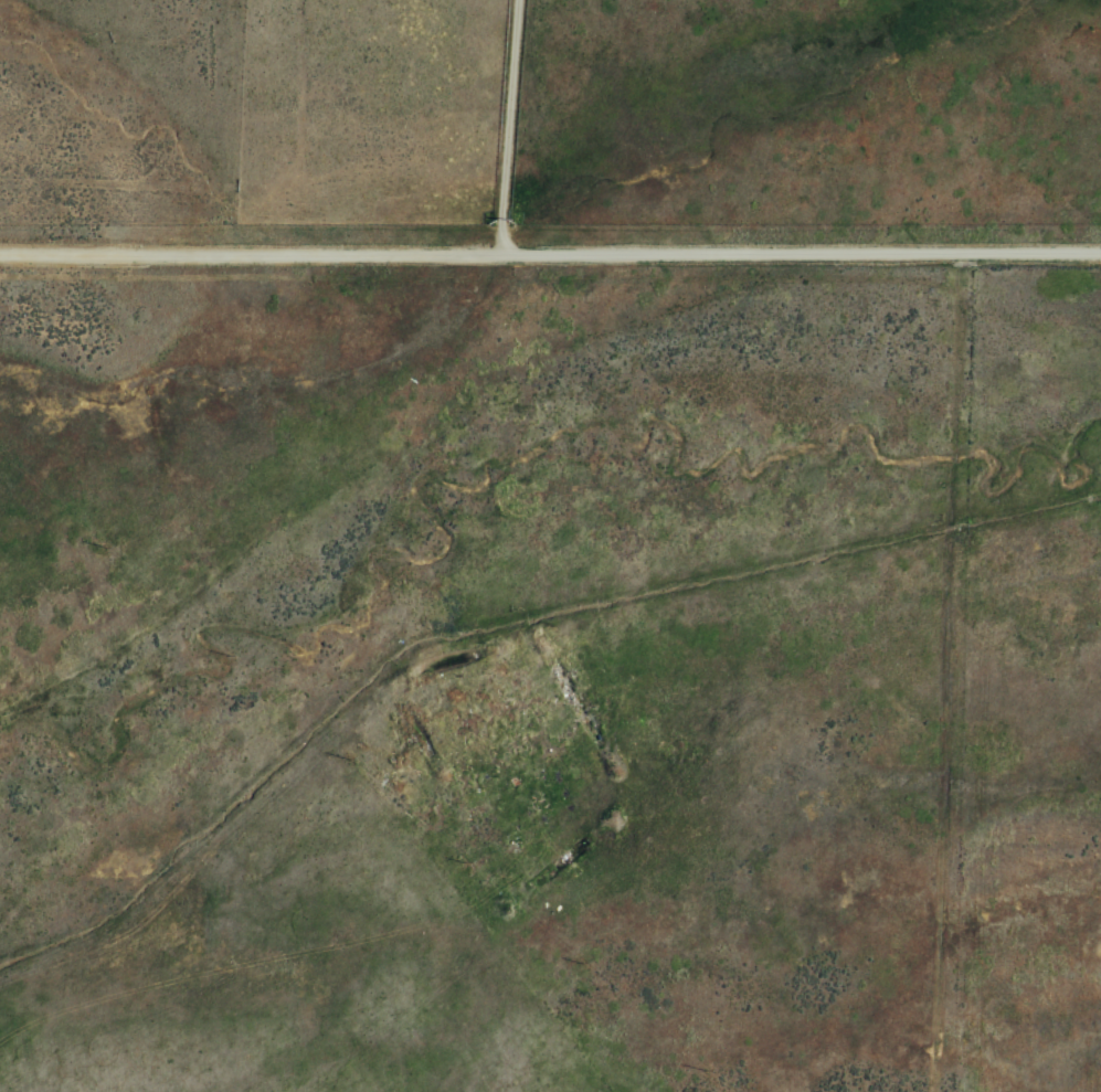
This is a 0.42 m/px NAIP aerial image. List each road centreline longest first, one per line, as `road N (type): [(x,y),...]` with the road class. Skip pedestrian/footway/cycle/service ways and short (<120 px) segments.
road 1 (residential): [(1100,251),(0,251)]

